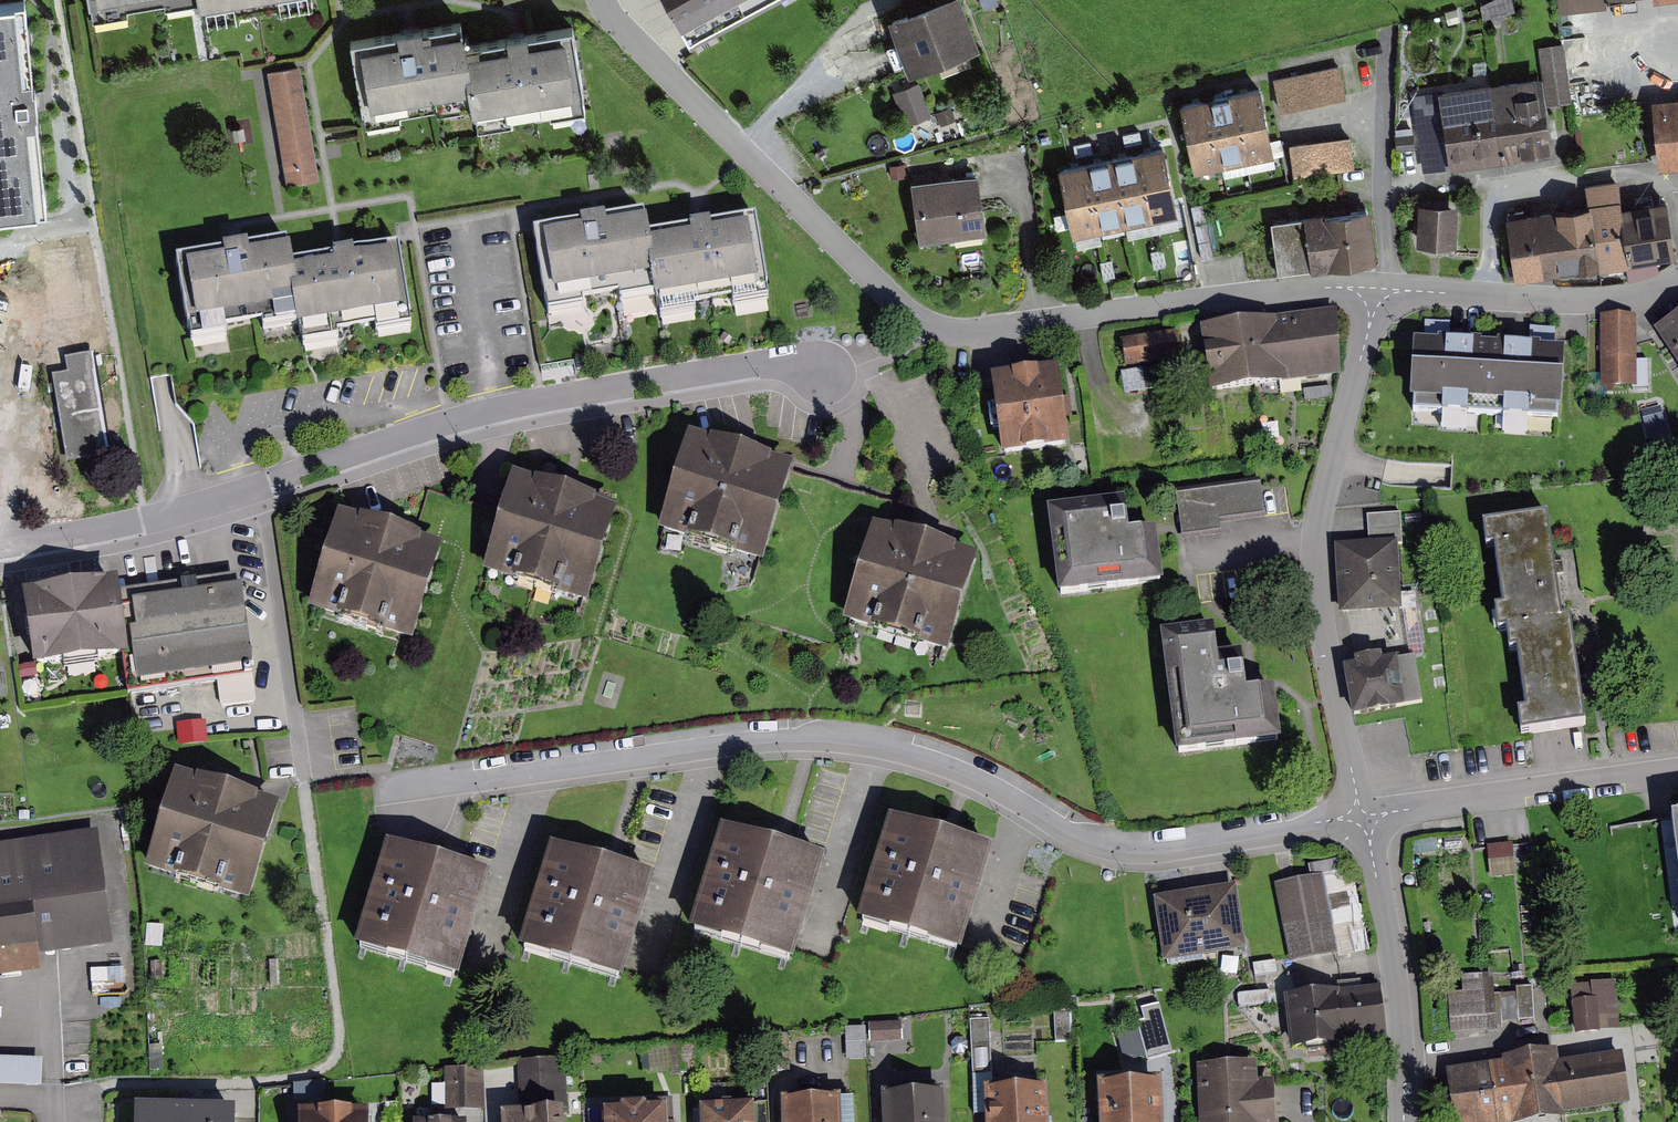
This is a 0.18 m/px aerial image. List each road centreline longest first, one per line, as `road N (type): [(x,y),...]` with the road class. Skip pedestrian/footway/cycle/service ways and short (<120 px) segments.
road 1 (residential): [(415,799),(445,782),(711,746),(828,740),(946,765),(1069,835),(1131,852),(1363,819)]
road 2 (residential): [(598,0),(928,327),(963,332),(1336,287),(1374,297)]
road 3 (residential): [(0,551),(145,524),(422,429),(541,399),(745,366),(789,362),(822,373)]
road 4 (residential): [(1374,297),(1315,546),(1323,642),(1363,819)]
road 5 (residential): [(1677,769),(1363,819)]
road 6 (residential): [(1374,297),(1404,290),(1616,301),(1677,284)]
road 7 (residential): [(1363,819),(1399,1010),(1404,1121)]

